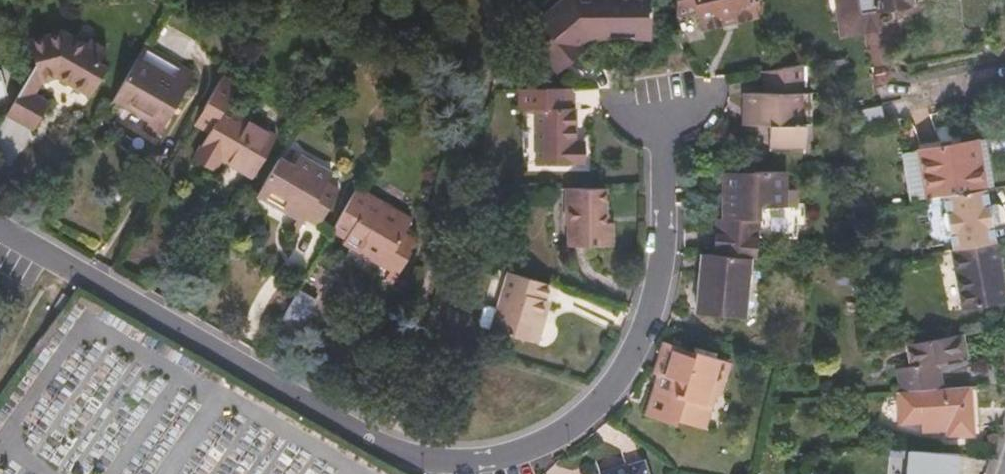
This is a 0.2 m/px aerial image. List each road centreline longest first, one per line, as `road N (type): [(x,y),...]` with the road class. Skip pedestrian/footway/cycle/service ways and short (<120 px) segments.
road 1 (residential): [(665,87),(667,251),(646,334),(608,394),(583,417),(486,455),(455,457),(389,441),(0,224)]

